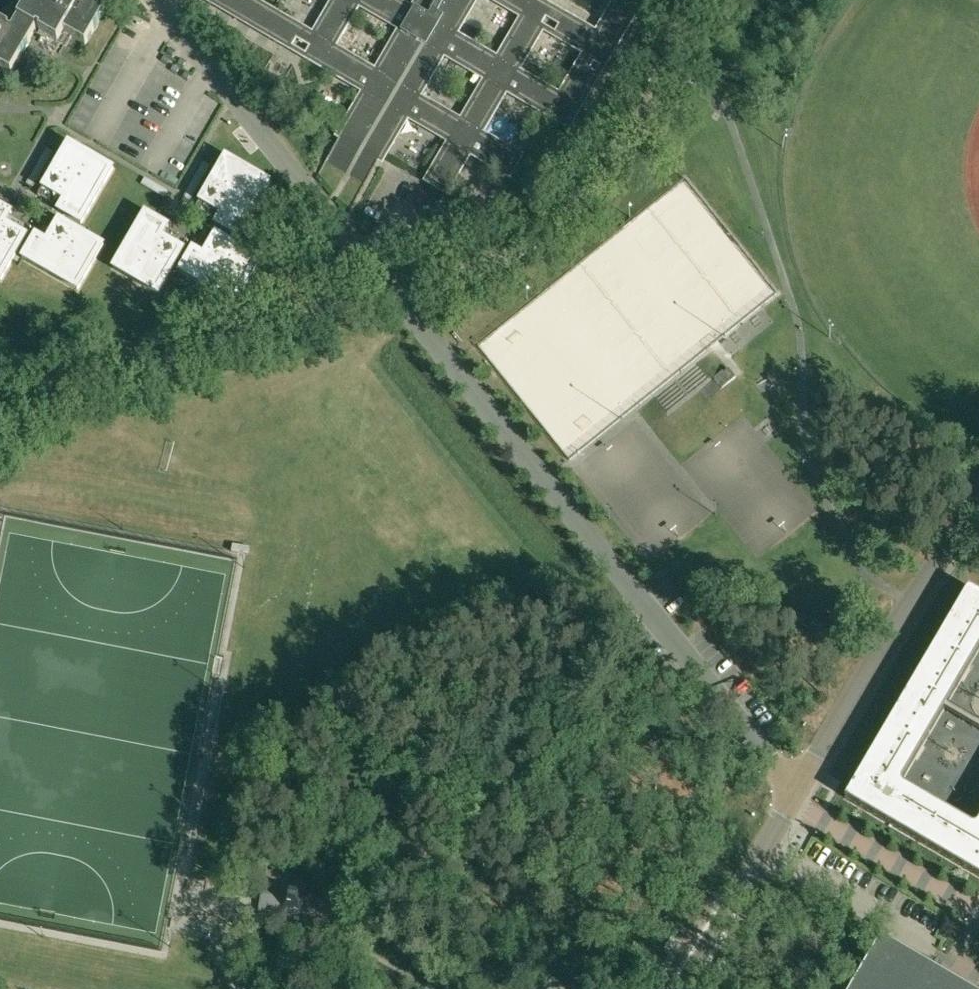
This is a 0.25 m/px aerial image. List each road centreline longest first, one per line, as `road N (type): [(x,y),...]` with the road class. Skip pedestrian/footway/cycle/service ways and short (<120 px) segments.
road 1 (unclassified): [(795,791),(393,293)]
road 2 (residential): [(393,293),(500,259),(571,213),(623,154),(668,77),(697,0)]
road 3 (residential): [(0,434),(95,392),(393,293)]
road 4 (residential): [(393,293),(155,0)]
road 5 (unclassified): [(795,791),(911,598),(978,510)]
road 6 (unclassified): [(681,988),(795,791)]

